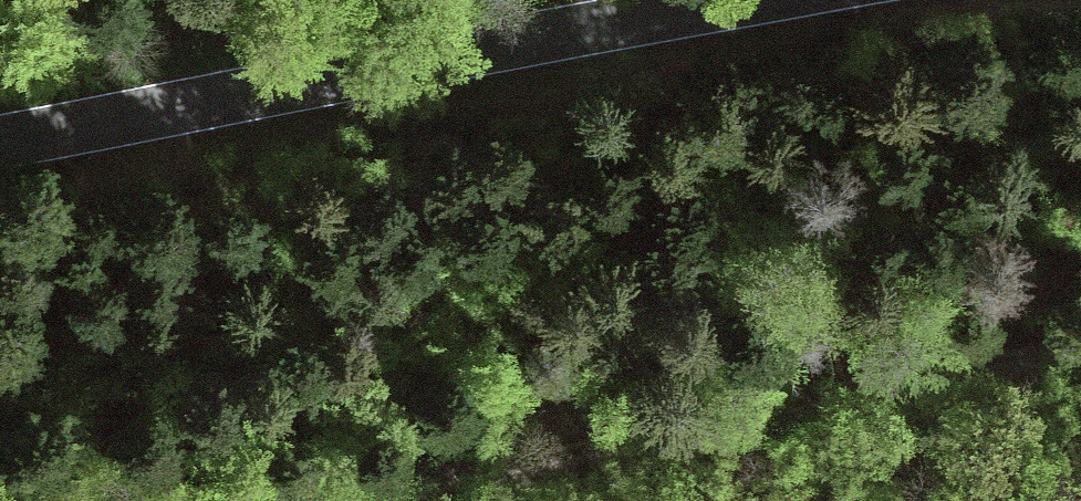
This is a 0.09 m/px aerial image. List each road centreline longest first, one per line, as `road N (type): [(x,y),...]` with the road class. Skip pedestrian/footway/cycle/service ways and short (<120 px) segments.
road 1 (tertiary): [(779,0),(0,142)]
road 2 (track): [(329,500),(728,408),(1080,346)]

